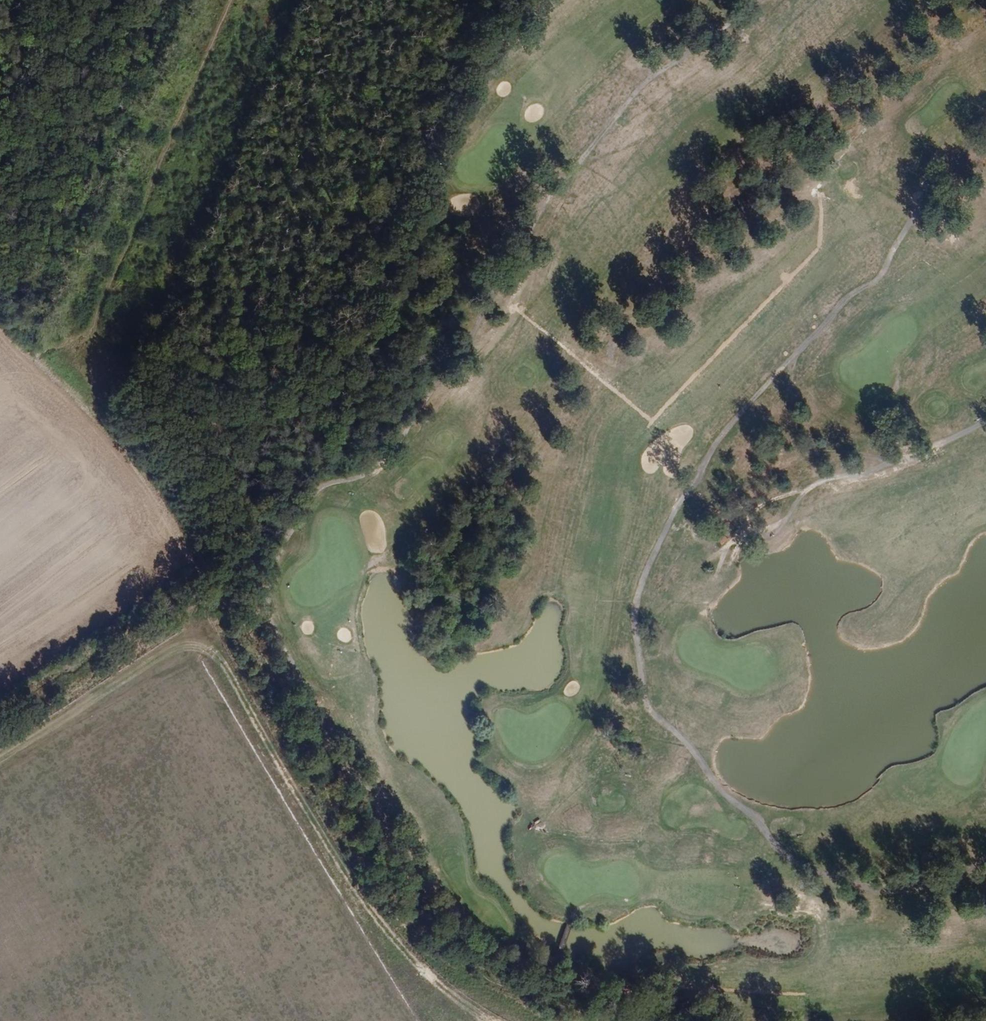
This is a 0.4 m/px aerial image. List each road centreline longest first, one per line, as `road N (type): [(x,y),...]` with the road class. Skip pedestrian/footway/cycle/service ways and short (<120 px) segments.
road 1 (track): [(550,1020),(412,927),(366,879),(225,608),(215,565),(0,717)]
road 2 (track): [(491,0),(292,507),(225,608)]
road 3 (track): [(233,0),(102,301),(88,375),(0,278)]
road 4 (track): [(88,375),(96,396),(195,508),(215,565)]

